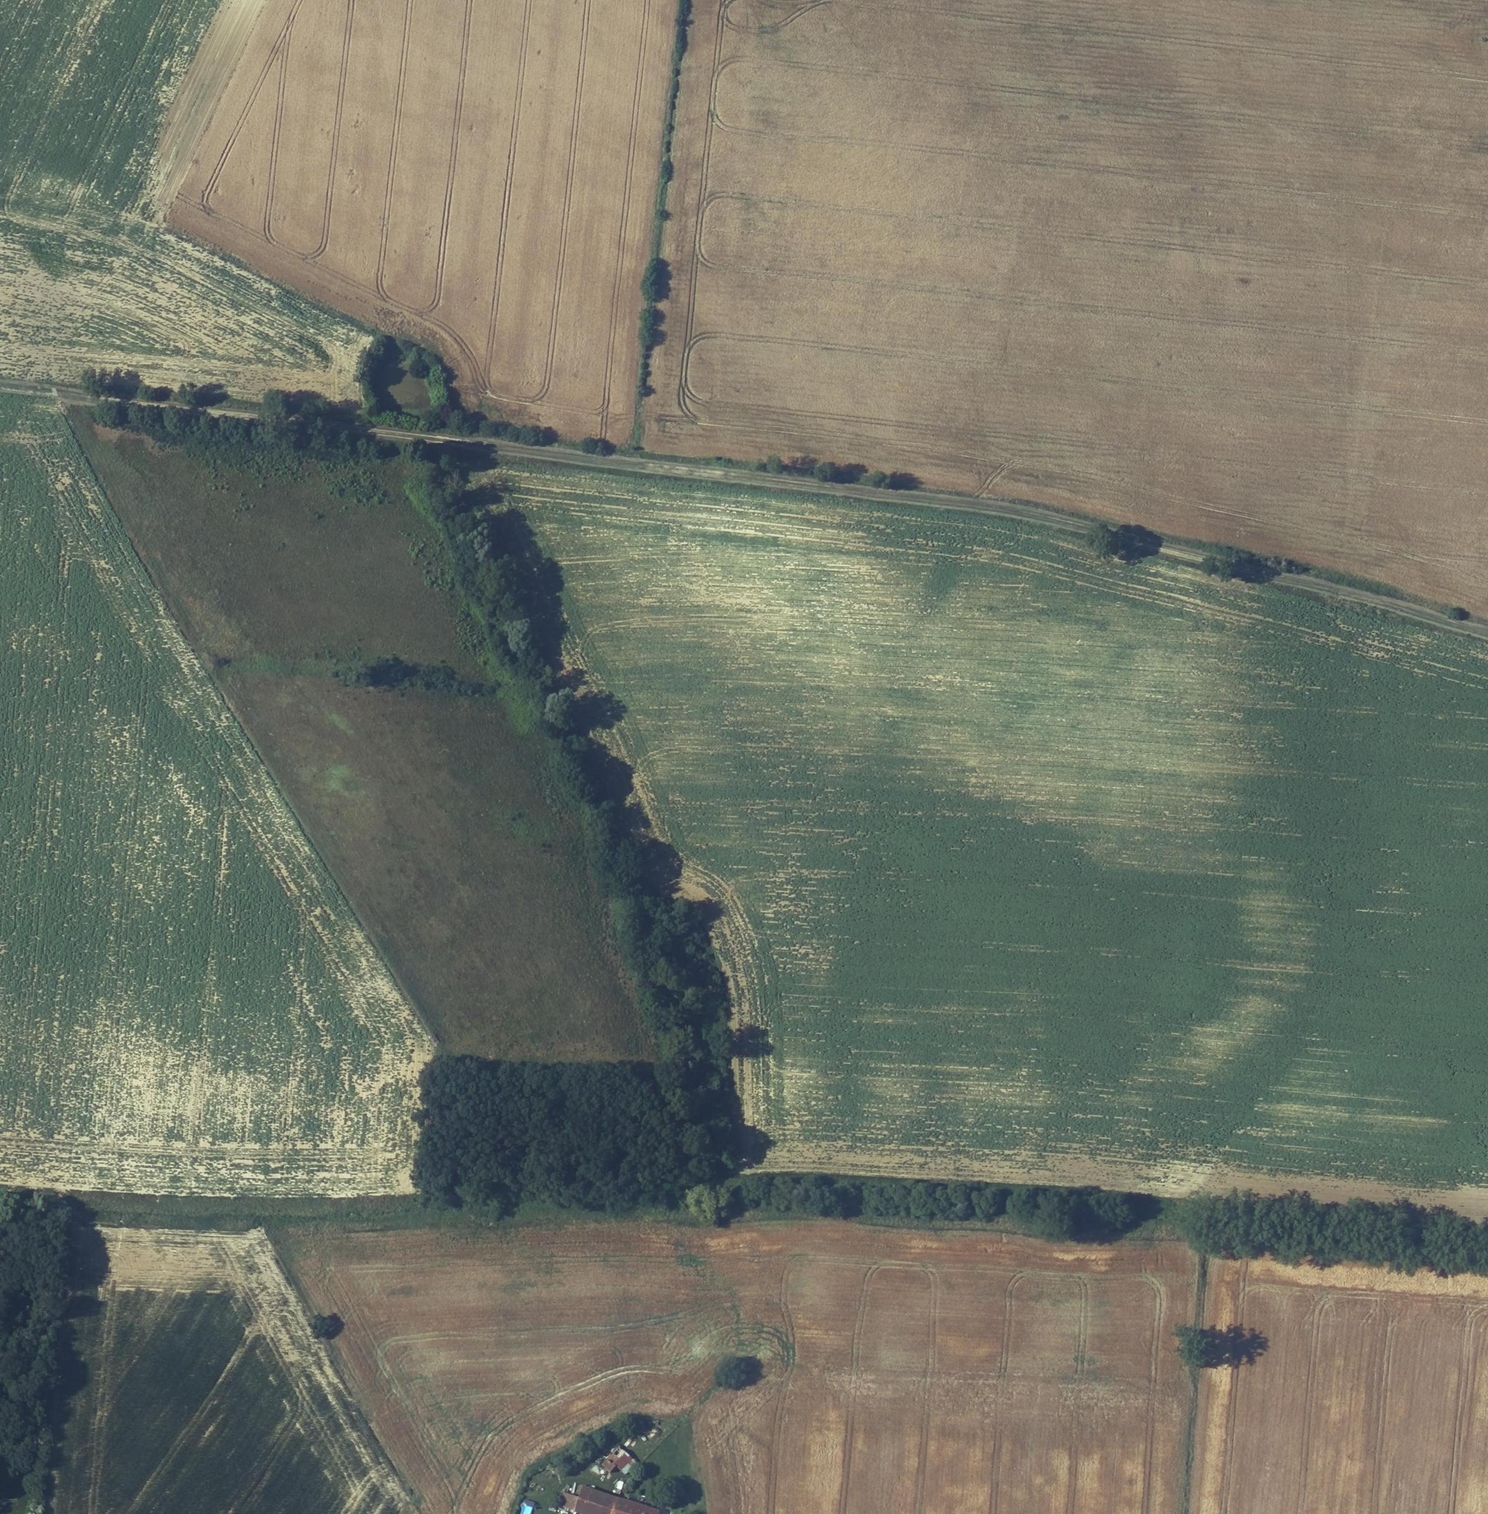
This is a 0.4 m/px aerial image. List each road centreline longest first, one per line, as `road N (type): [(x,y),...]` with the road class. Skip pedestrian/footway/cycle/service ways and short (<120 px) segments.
road 1 (track): [(0,387),(1041,515),(1487,629)]
road 2 (track): [(1487,1228),(1117,1195),(720,1181)]

